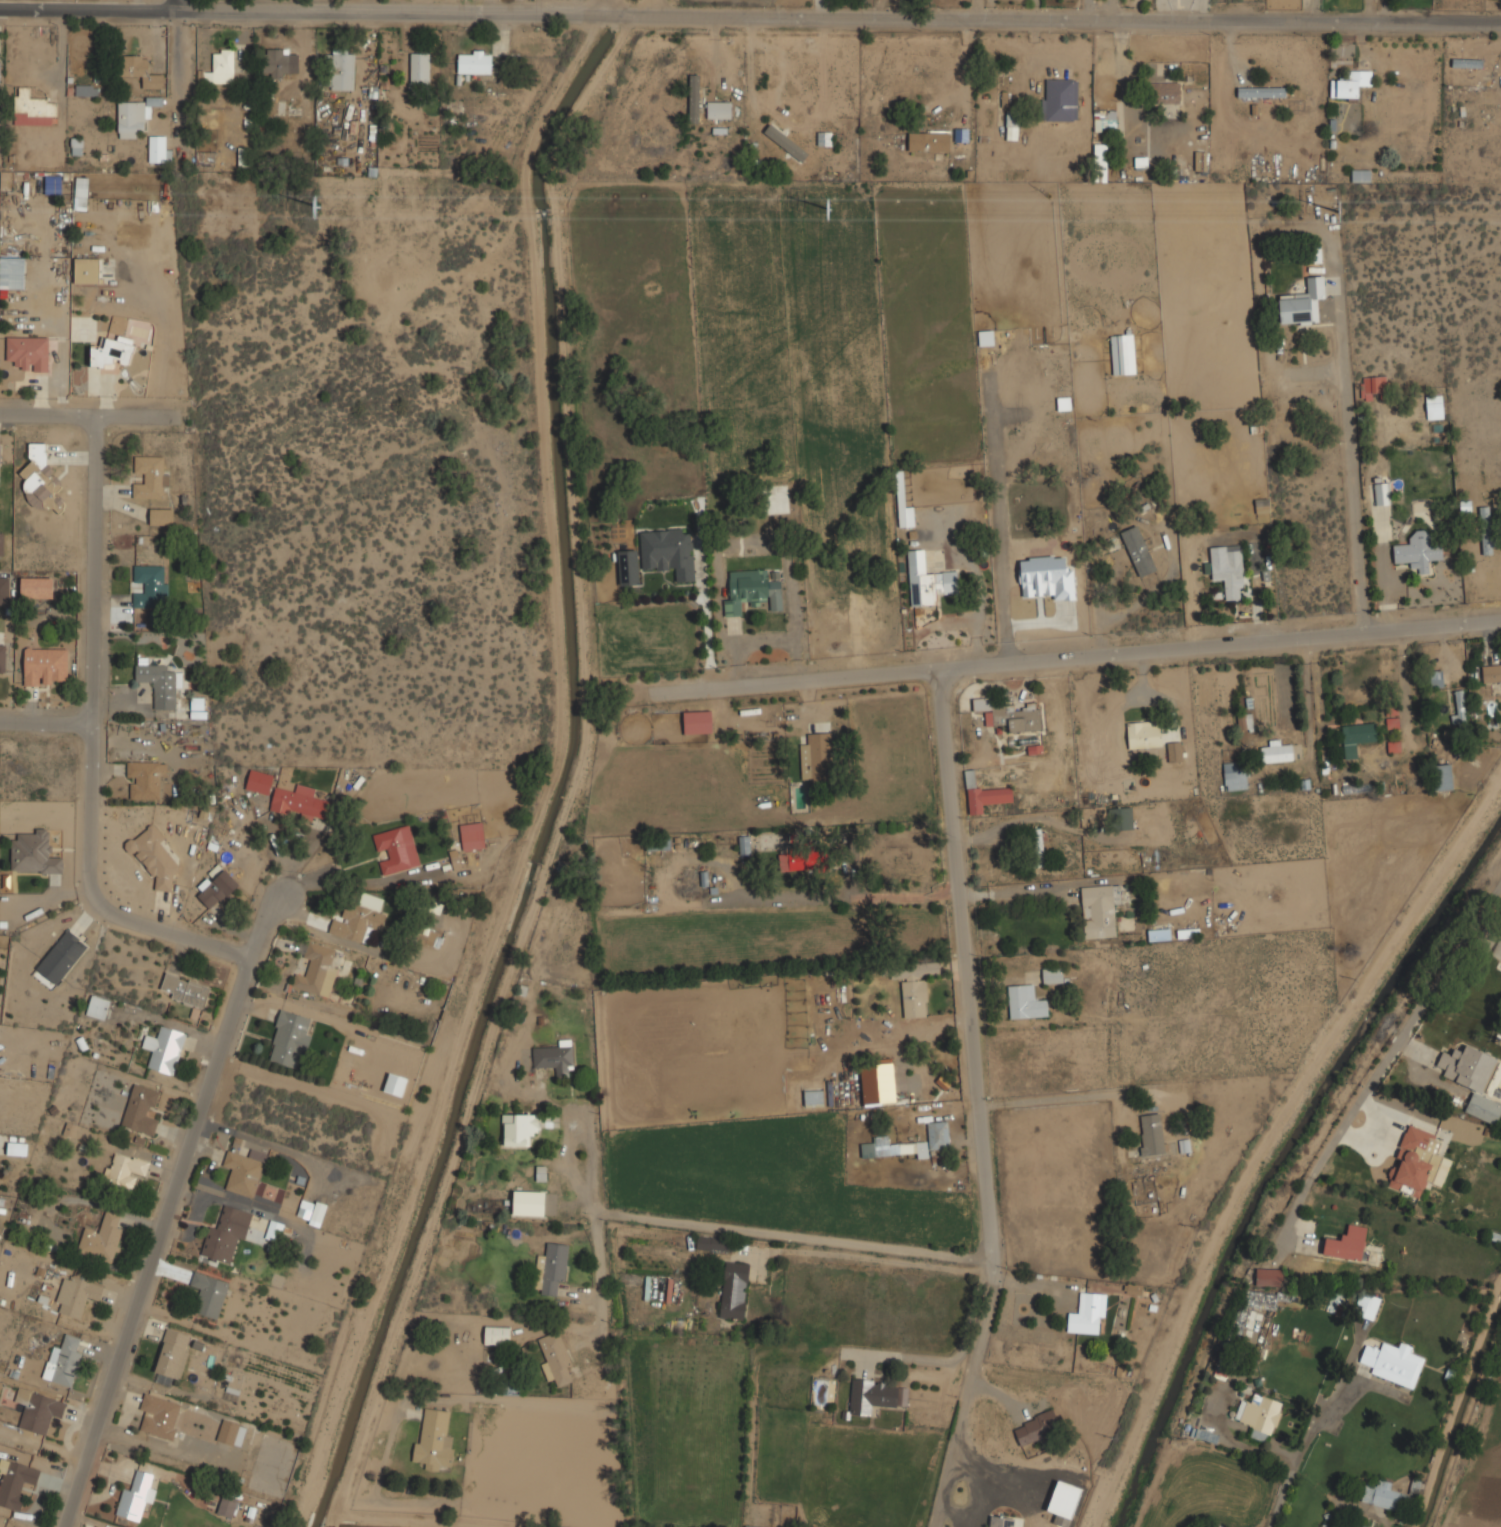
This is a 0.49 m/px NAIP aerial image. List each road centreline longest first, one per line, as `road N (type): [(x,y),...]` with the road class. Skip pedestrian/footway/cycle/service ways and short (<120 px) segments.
road 1 (residential): [(1500,20),(865,20),(0,5)]
road 2 (residential): [(69,1526),(246,960),(96,907),(88,876),(96,418)]
road 3 (residential): [(1500,624),(644,711)]
road 4 (residential): [(948,683),(1000,1261)]
road 5 (residential): [(180,417),(0,416)]

